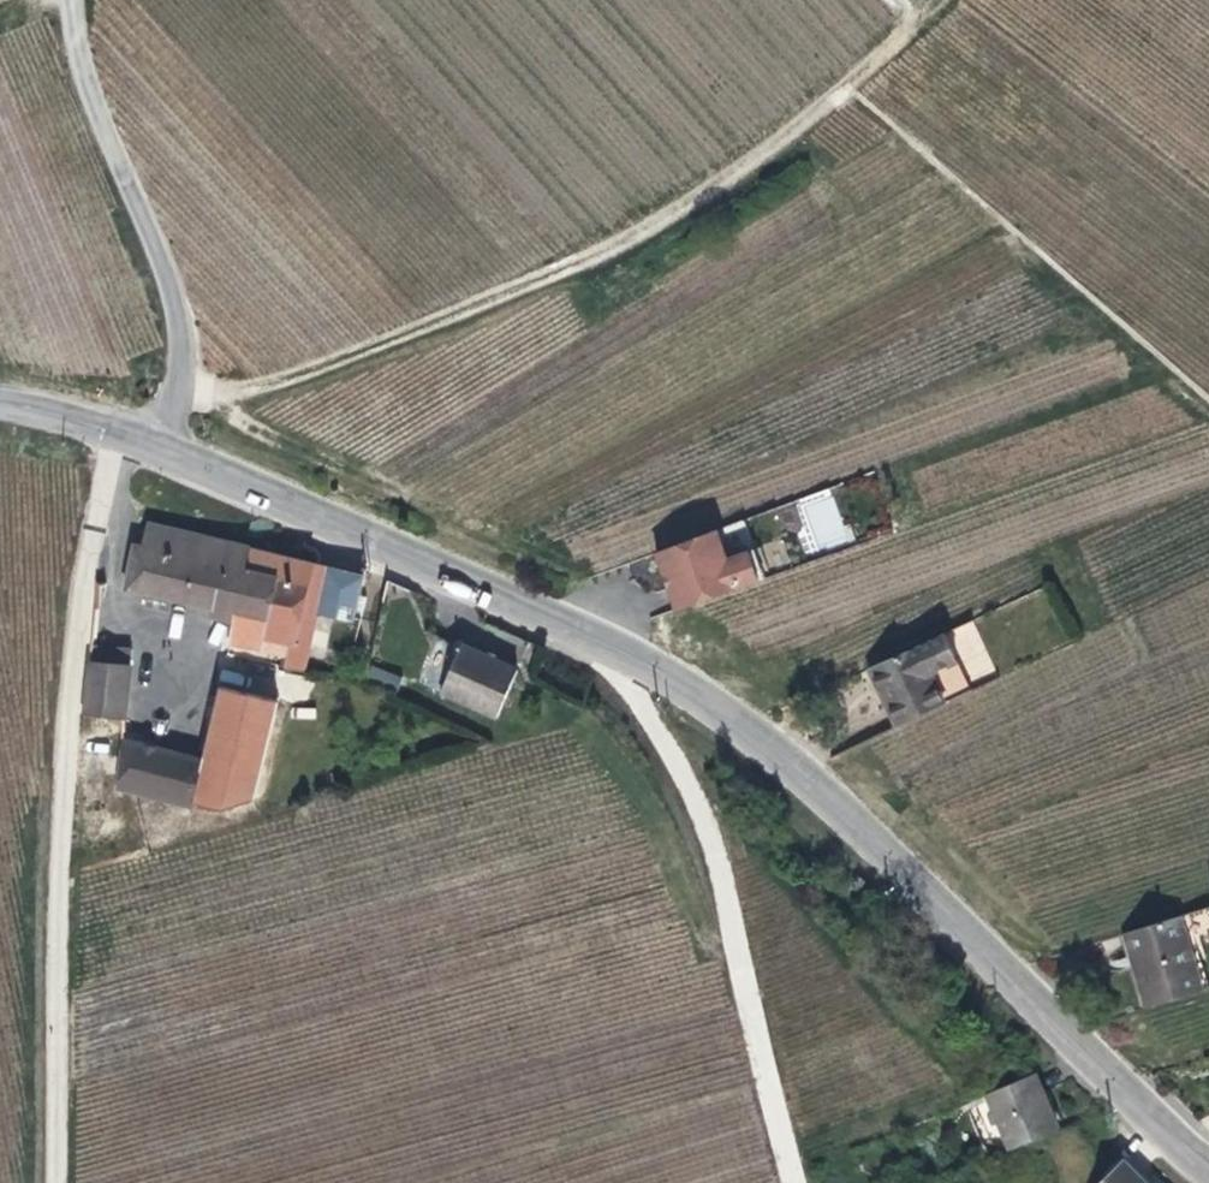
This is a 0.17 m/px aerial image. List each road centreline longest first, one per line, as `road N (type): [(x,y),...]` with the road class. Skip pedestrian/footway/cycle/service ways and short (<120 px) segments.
road 1 (tertiary): [(1208,1159),(1104,1066),(805,768),(565,614),(165,448)]
road 2 (track): [(175,385),(281,385),(389,350),(574,272),(714,198),(813,107),(950,0)]
road 3 (track): [(61,1182),(69,806),(117,432)]
road 4 (track): [(798,1182),(753,1052),(707,811),(565,614)]
road 5 (track): [(844,83),(1208,398)]
road 6 (unclassified): [(165,448),(180,356),(170,287),(83,66),(72,0)]
road 7 (tertiary): [(0,394),(165,448)]

